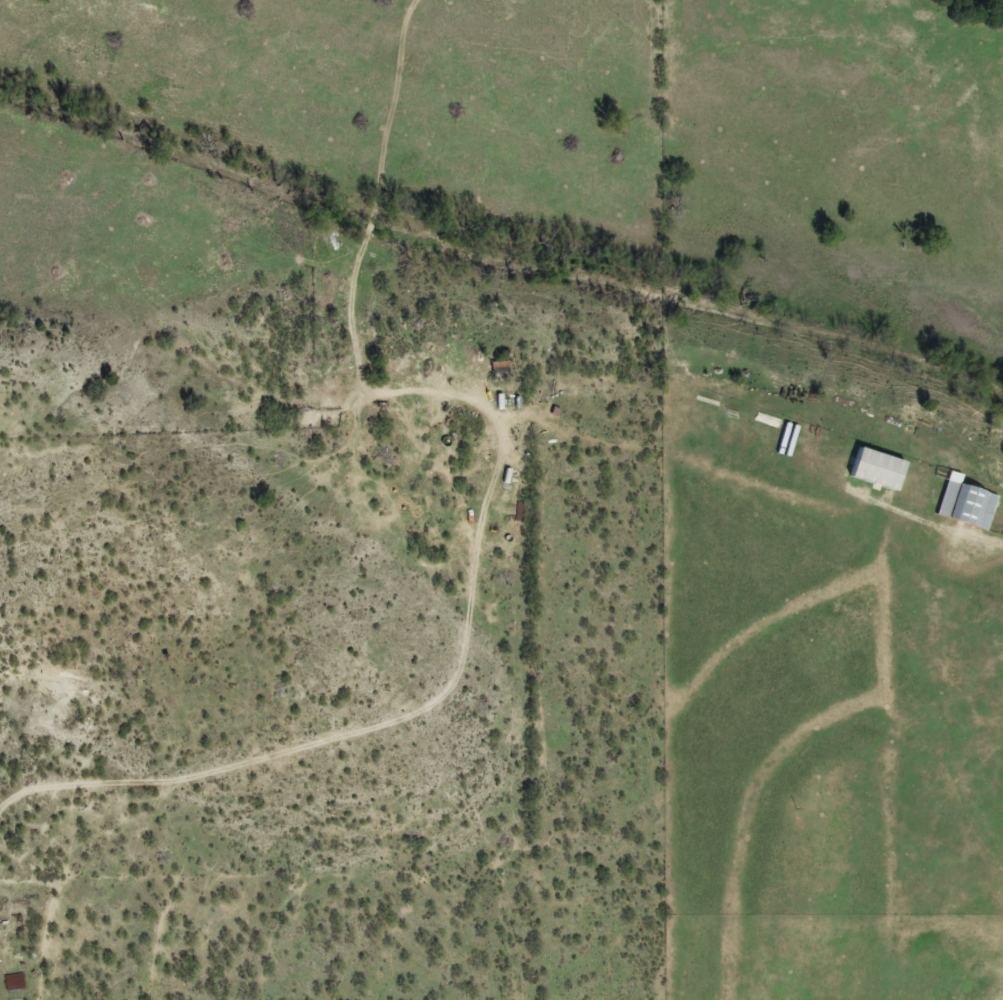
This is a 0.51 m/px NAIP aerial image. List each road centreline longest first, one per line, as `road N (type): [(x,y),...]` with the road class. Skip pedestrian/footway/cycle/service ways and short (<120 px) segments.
road 1 (residential): [(13,999),(14,879),(84,779),(346,729),(460,670),(515,535),(525,426),(490,376),(356,321),(341,172),(287,132),(123,72),(23,0)]

